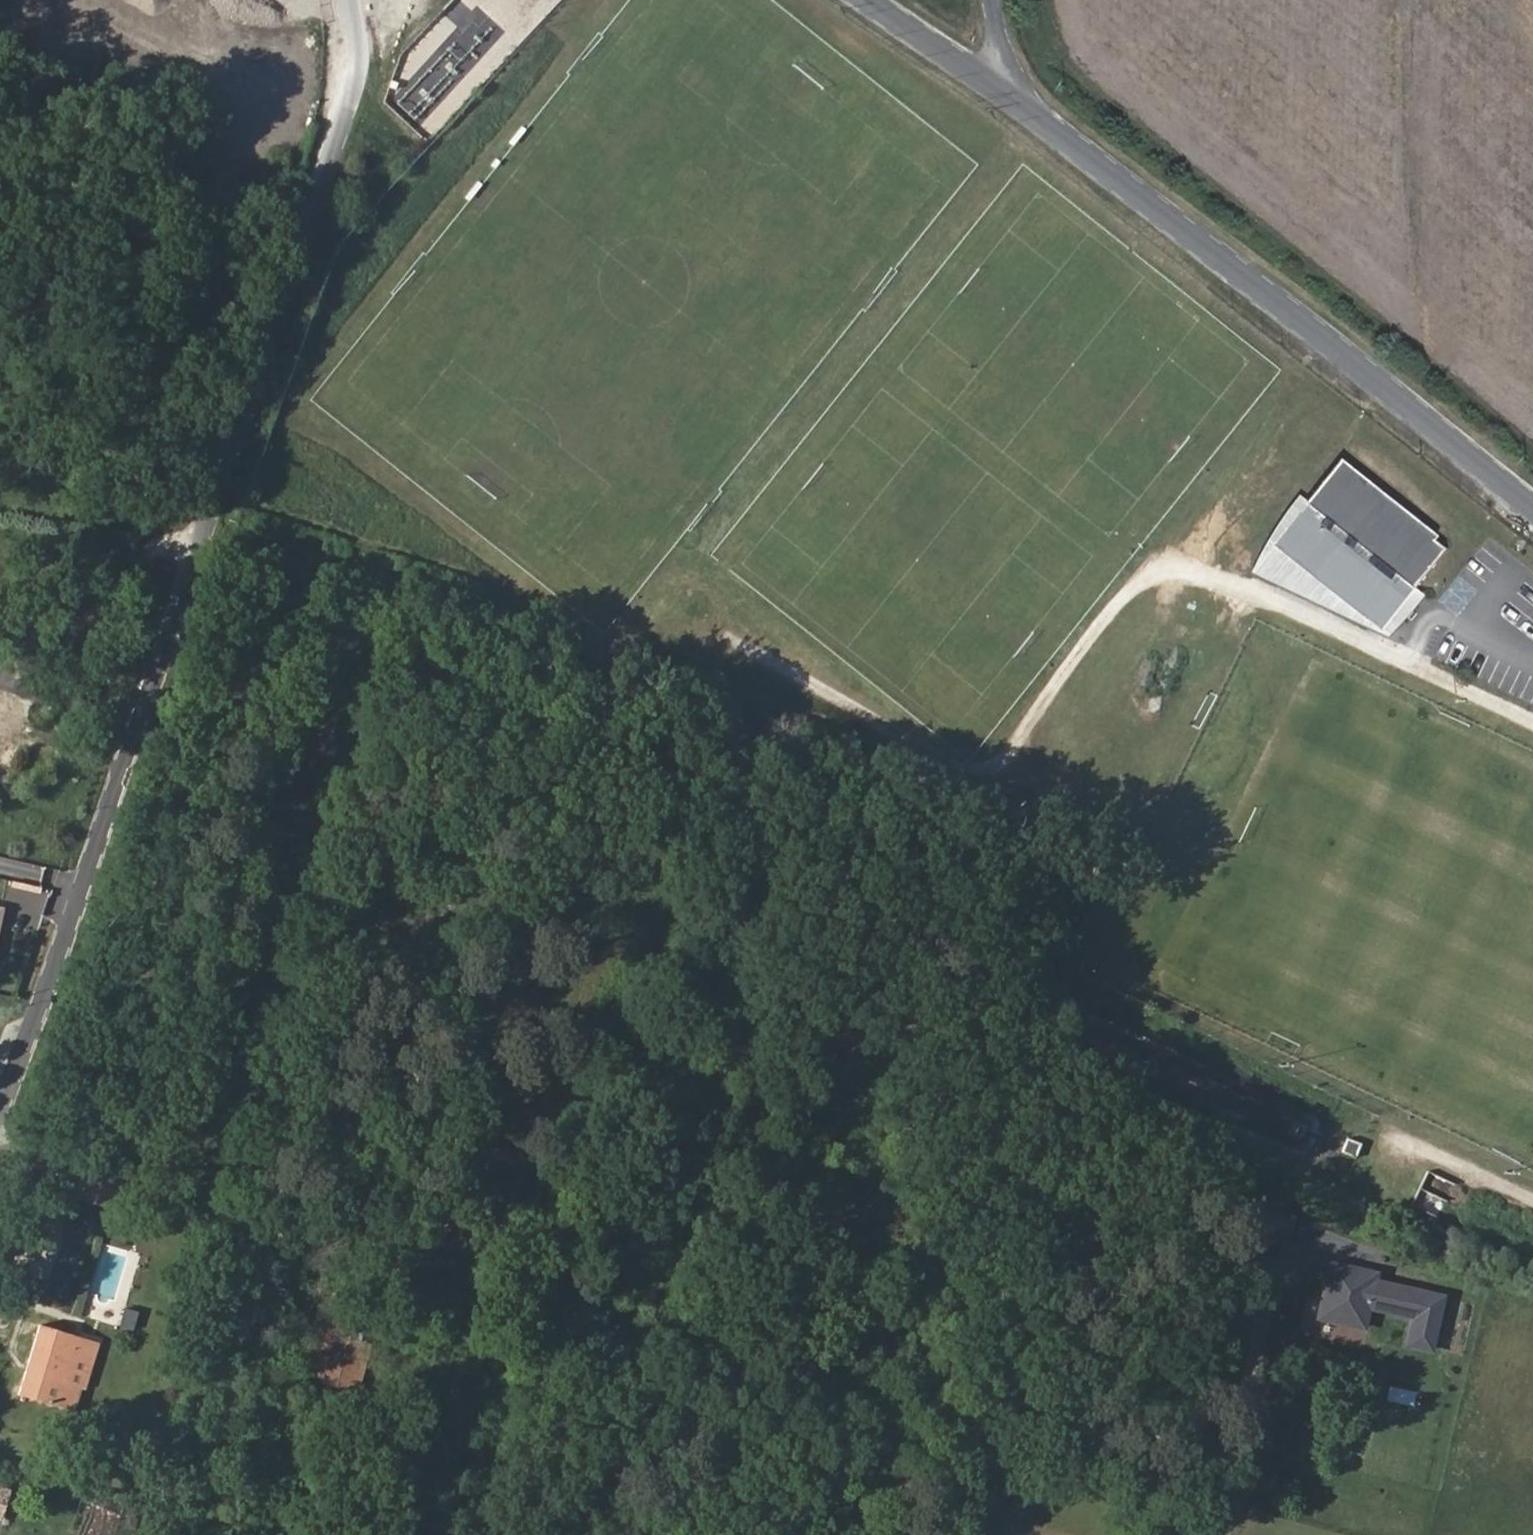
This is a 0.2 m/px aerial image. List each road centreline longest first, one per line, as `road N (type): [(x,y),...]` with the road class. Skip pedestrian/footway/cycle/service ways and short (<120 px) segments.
road 1 (residential): [(0,1110),(351,95),(357,65),(345,0)]
road 2 (tertiary): [(1532,495),(1012,108)]
road 3 (tertiary): [(1012,108),(854,0)]

